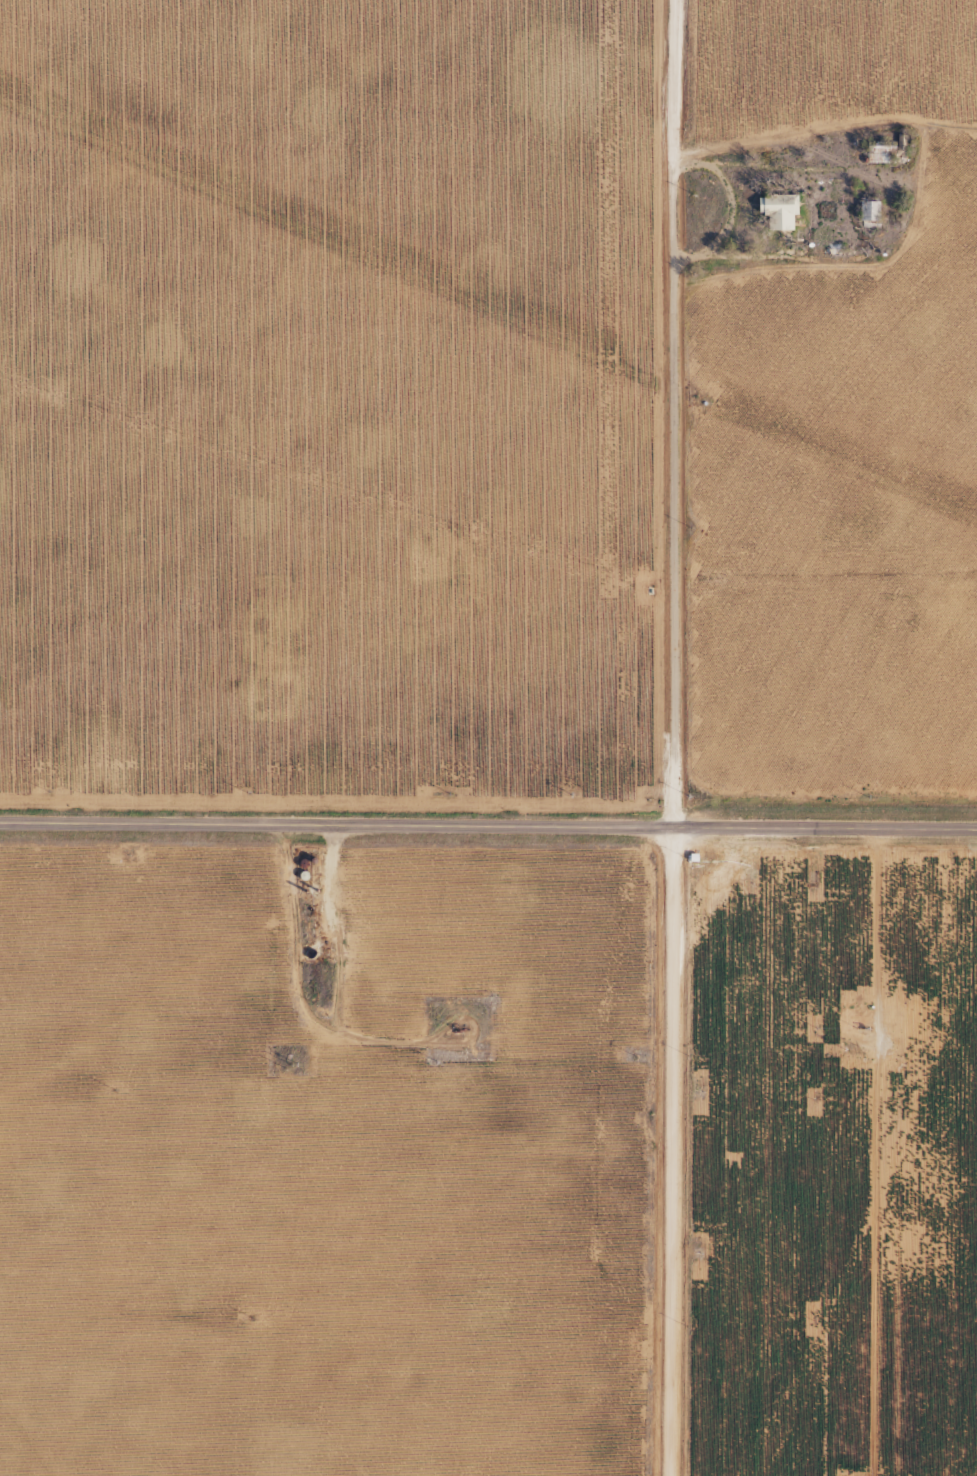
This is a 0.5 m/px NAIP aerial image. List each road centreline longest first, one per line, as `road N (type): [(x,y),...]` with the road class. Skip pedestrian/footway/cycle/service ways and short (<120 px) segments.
road 1 (residential): [(676,1475),(682,0)]
road 2 (secondary): [(976,829),(0,824)]

